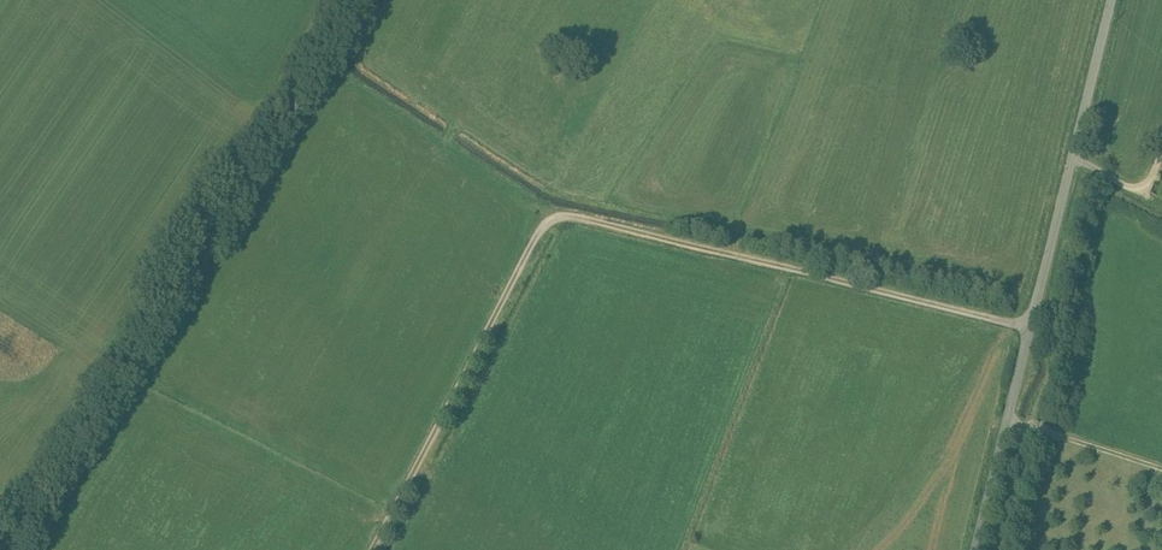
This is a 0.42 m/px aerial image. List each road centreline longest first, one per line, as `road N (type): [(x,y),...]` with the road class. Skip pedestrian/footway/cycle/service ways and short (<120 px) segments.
road 1 (track): [(1031,325),(580,216),(552,220),(537,235),(375,549)]
road 2 (track): [(326,0),(0,518)]
road 3 (unclassified): [(1111,0),(975,549)]

